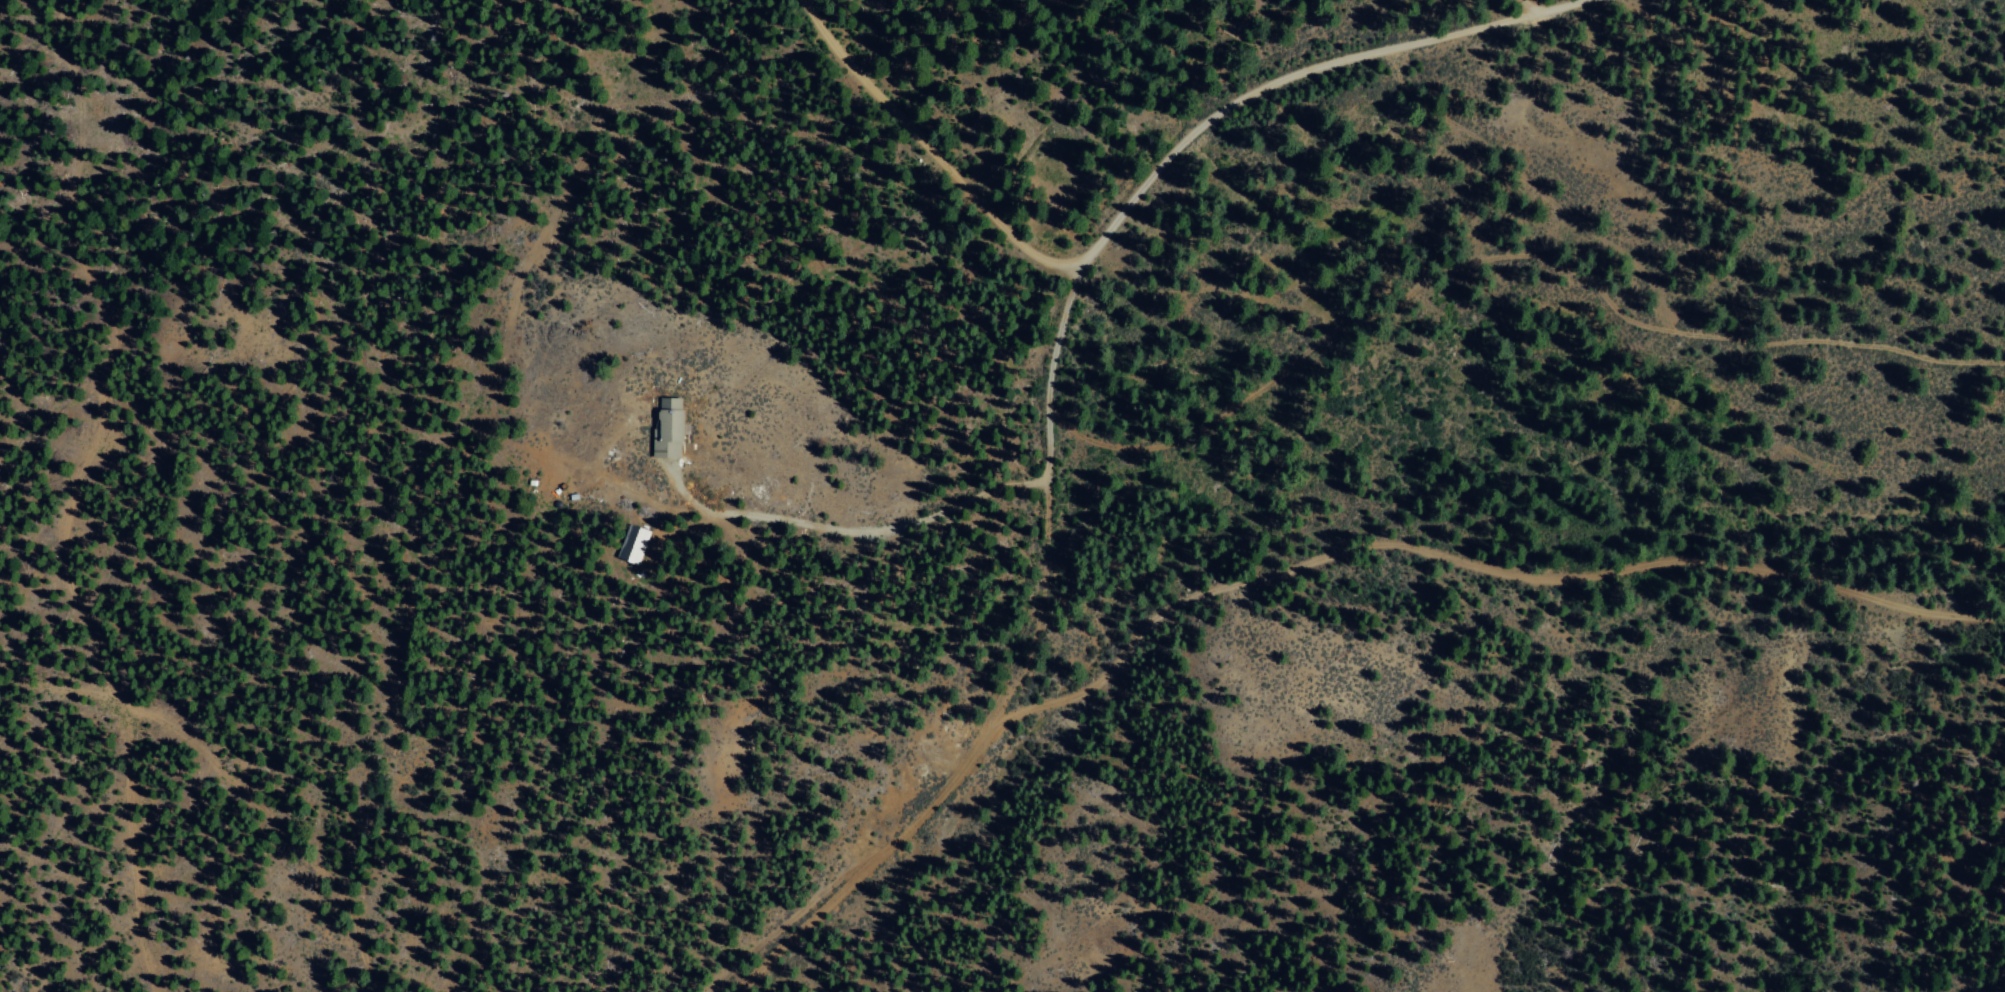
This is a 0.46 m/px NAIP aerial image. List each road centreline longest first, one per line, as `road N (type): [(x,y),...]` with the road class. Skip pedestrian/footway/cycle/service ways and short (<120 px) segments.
road 1 (residential): [(711,991),(983,685),(1072,292),(1105,220),(1365,59),(1528,0)]

